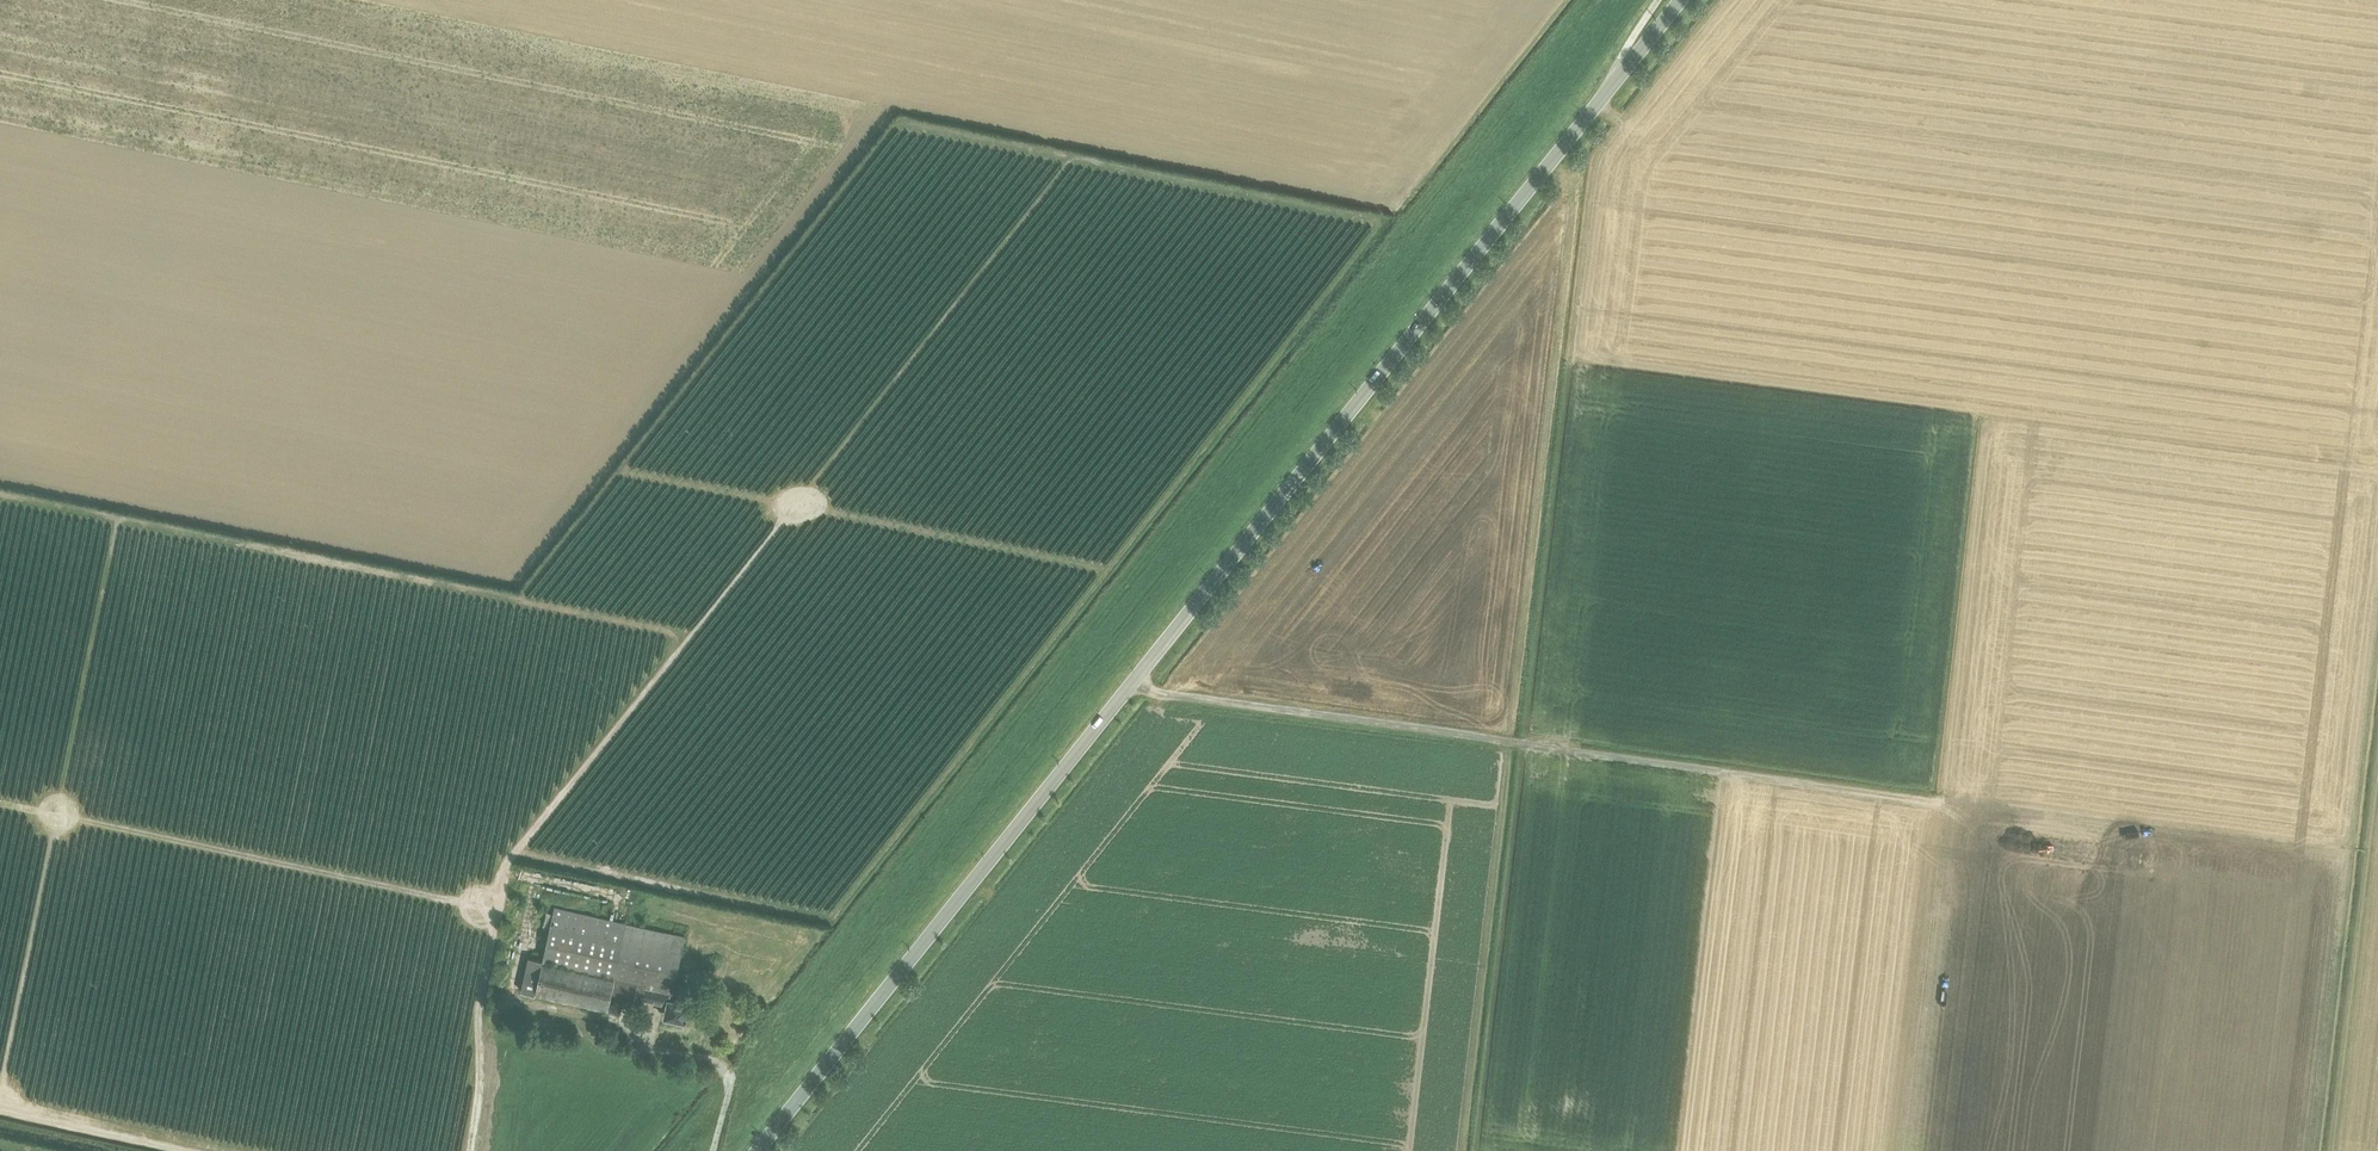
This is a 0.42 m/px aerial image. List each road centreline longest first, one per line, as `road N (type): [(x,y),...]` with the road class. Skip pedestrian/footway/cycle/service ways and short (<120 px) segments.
road 1 (secondary): [(756,1150),(1609,85)]

